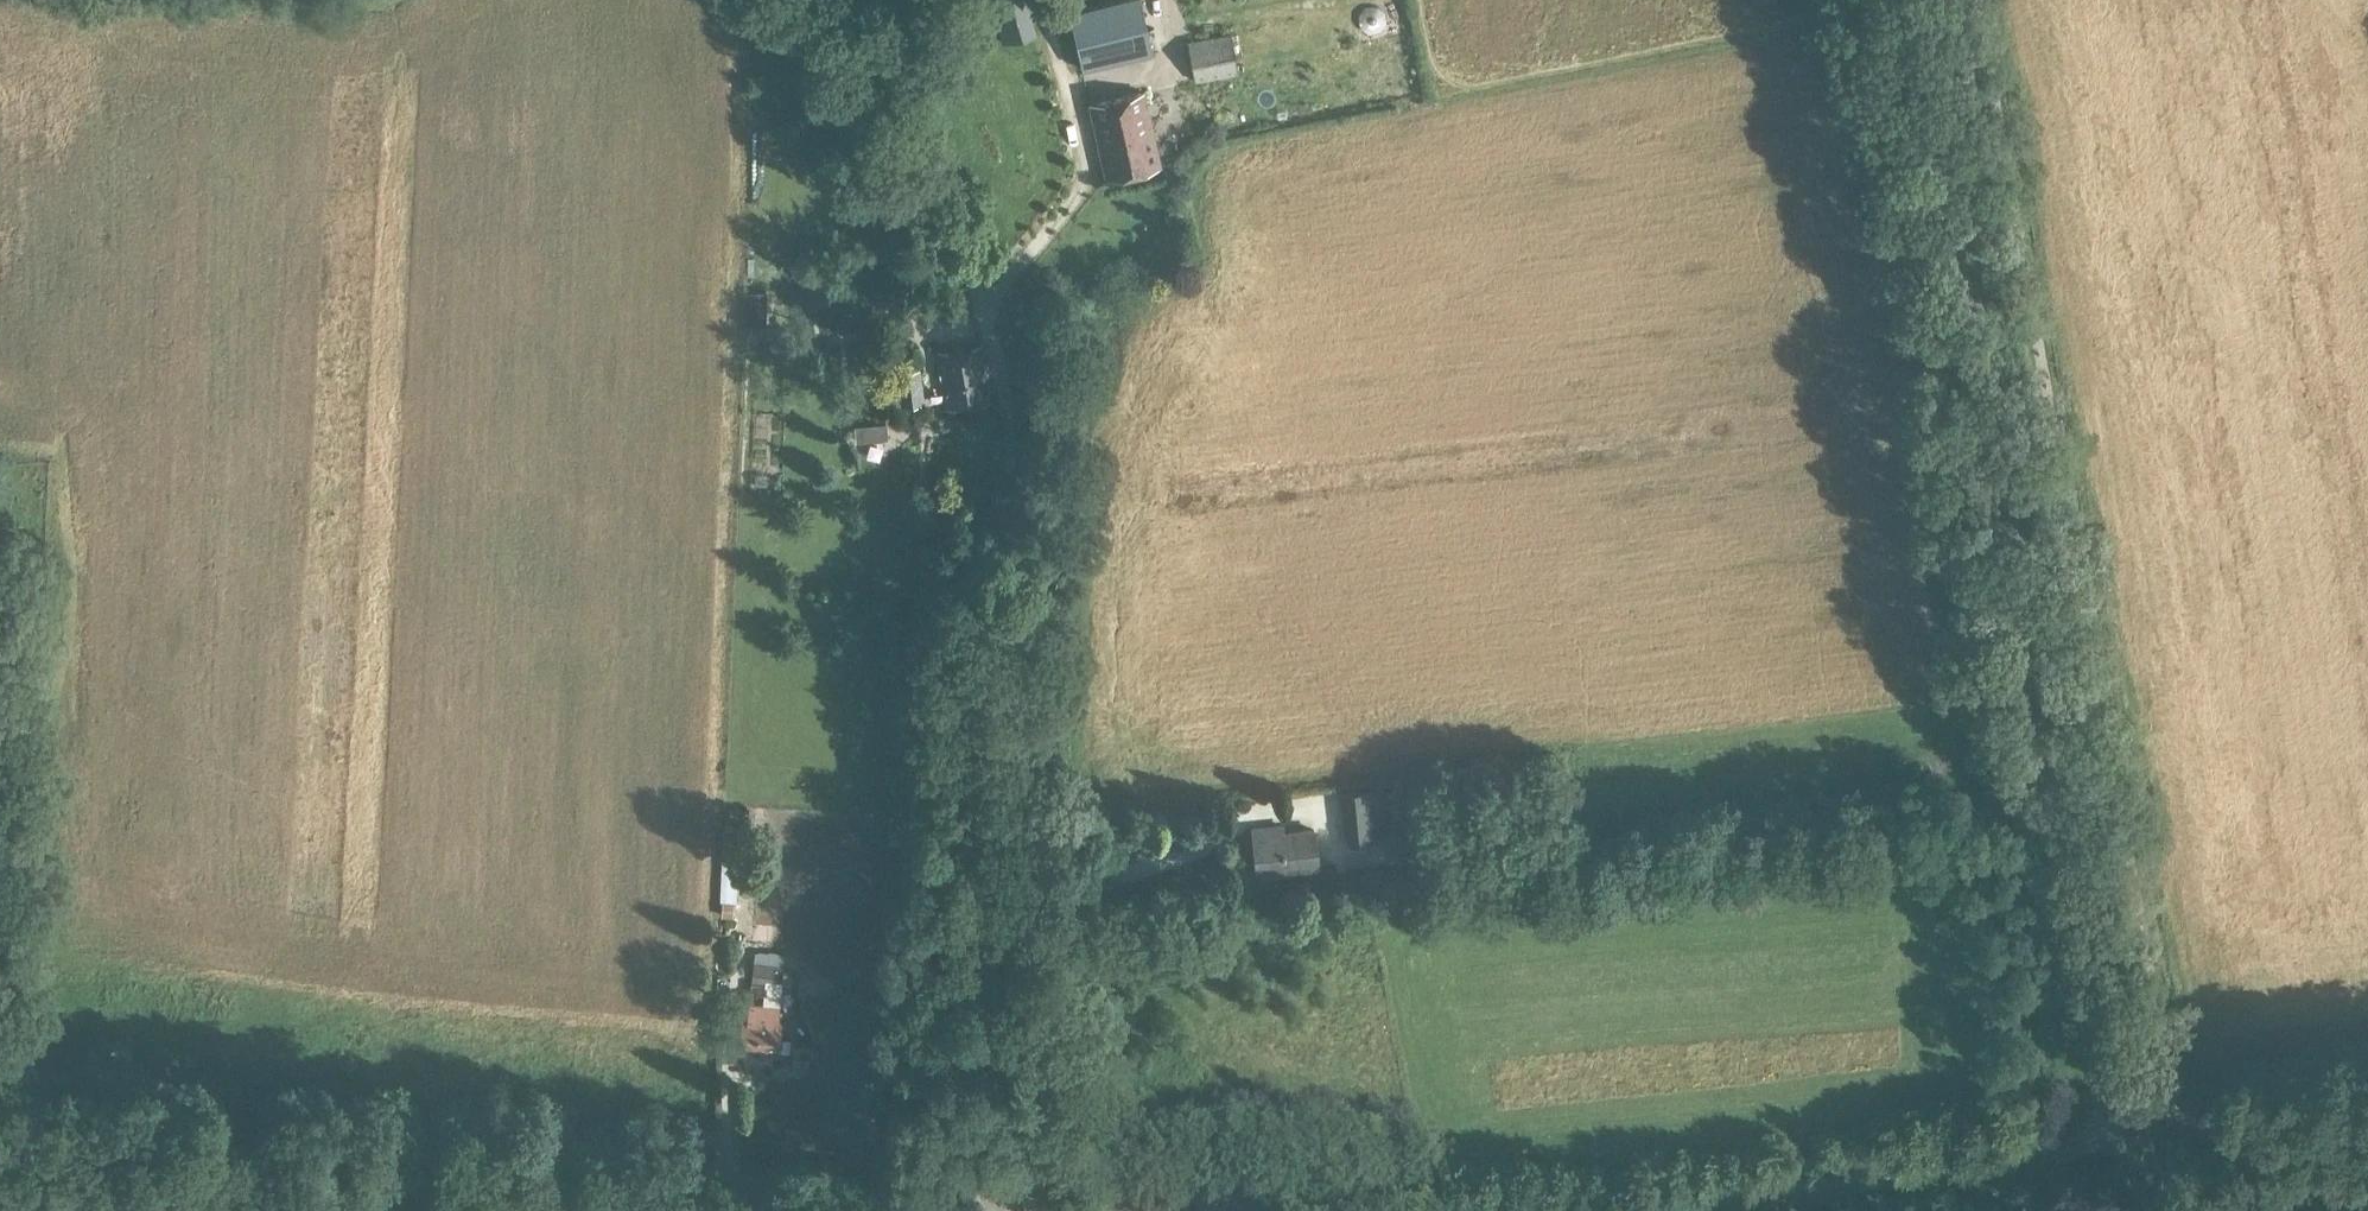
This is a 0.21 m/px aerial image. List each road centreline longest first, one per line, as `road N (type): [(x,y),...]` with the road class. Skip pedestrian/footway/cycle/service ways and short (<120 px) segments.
road 1 (unclassified): [(1066,1210),(1042,1119),(1008,900),(1008,389),(974,267),(913,132),(902,86),(911,29),(926,0)]
road 2 (tertiary): [(2114,1126),(2100,1083),(1920,0)]
road 3 (unclassified): [(221,1150),(719,1210)]
road 4 (unclassified): [(1672,1210),(2046,1155),(2114,1126)]
road 5 (tertiary): [(2114,1126),(2154,1137),(2367,1108)]
road 6 (track): [(0,1138),(221,1150)]

